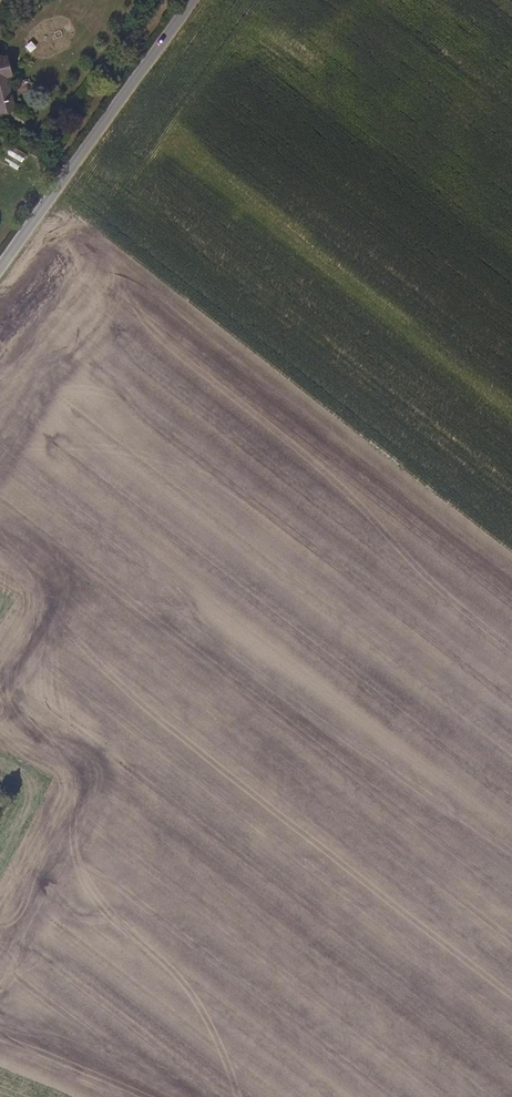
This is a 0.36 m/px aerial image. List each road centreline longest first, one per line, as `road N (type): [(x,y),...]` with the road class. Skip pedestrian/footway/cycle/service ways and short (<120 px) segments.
road 1 (unclassified): [(0,272),(195,0)]

